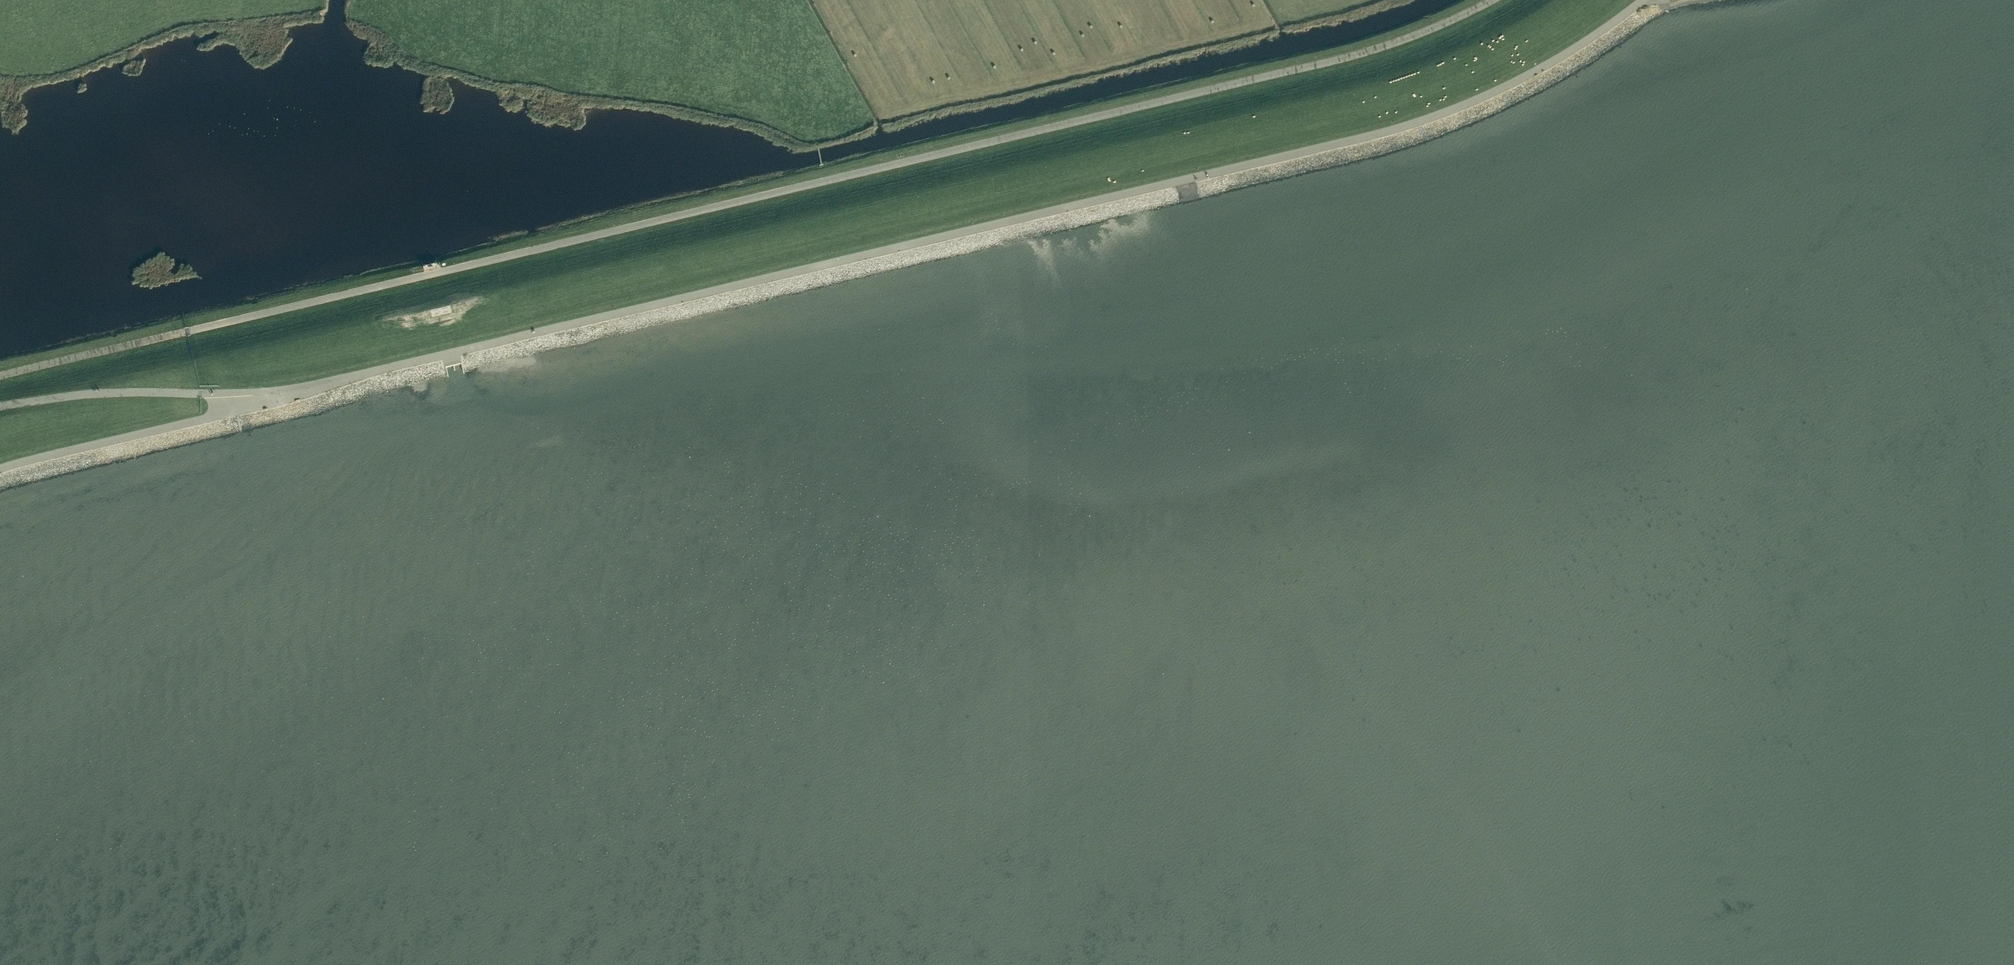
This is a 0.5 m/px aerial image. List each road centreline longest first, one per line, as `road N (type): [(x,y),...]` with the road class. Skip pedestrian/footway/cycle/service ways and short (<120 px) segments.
road 1 (unclassified): [(1504,0),(1362,58),(0,380)]
road 2 (unclassified): [(298,404),(387,375),(1402,134),(1515,88),(1652,0)]
road 3 (unclassified): [(0,475),(298,404)]
road 4 (unclassified): [(298,404),(146,396),(0,411)]

